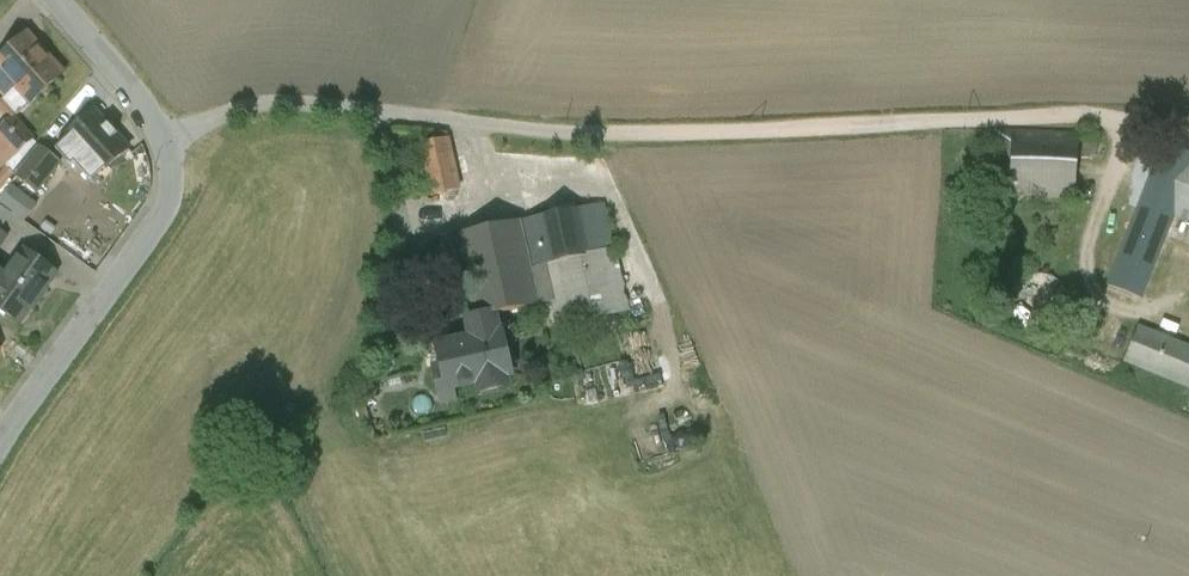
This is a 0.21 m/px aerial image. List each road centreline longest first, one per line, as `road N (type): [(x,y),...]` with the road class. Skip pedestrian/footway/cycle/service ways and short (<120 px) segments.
road 1 (residential): [(161,138),(263,102),(593,134),(947,120),(1188,123)]
road 2 (residential): [(0,448),(167,208),(172,178),(161,138)]
road 3 (residential): [(161,138),(58,0)]

